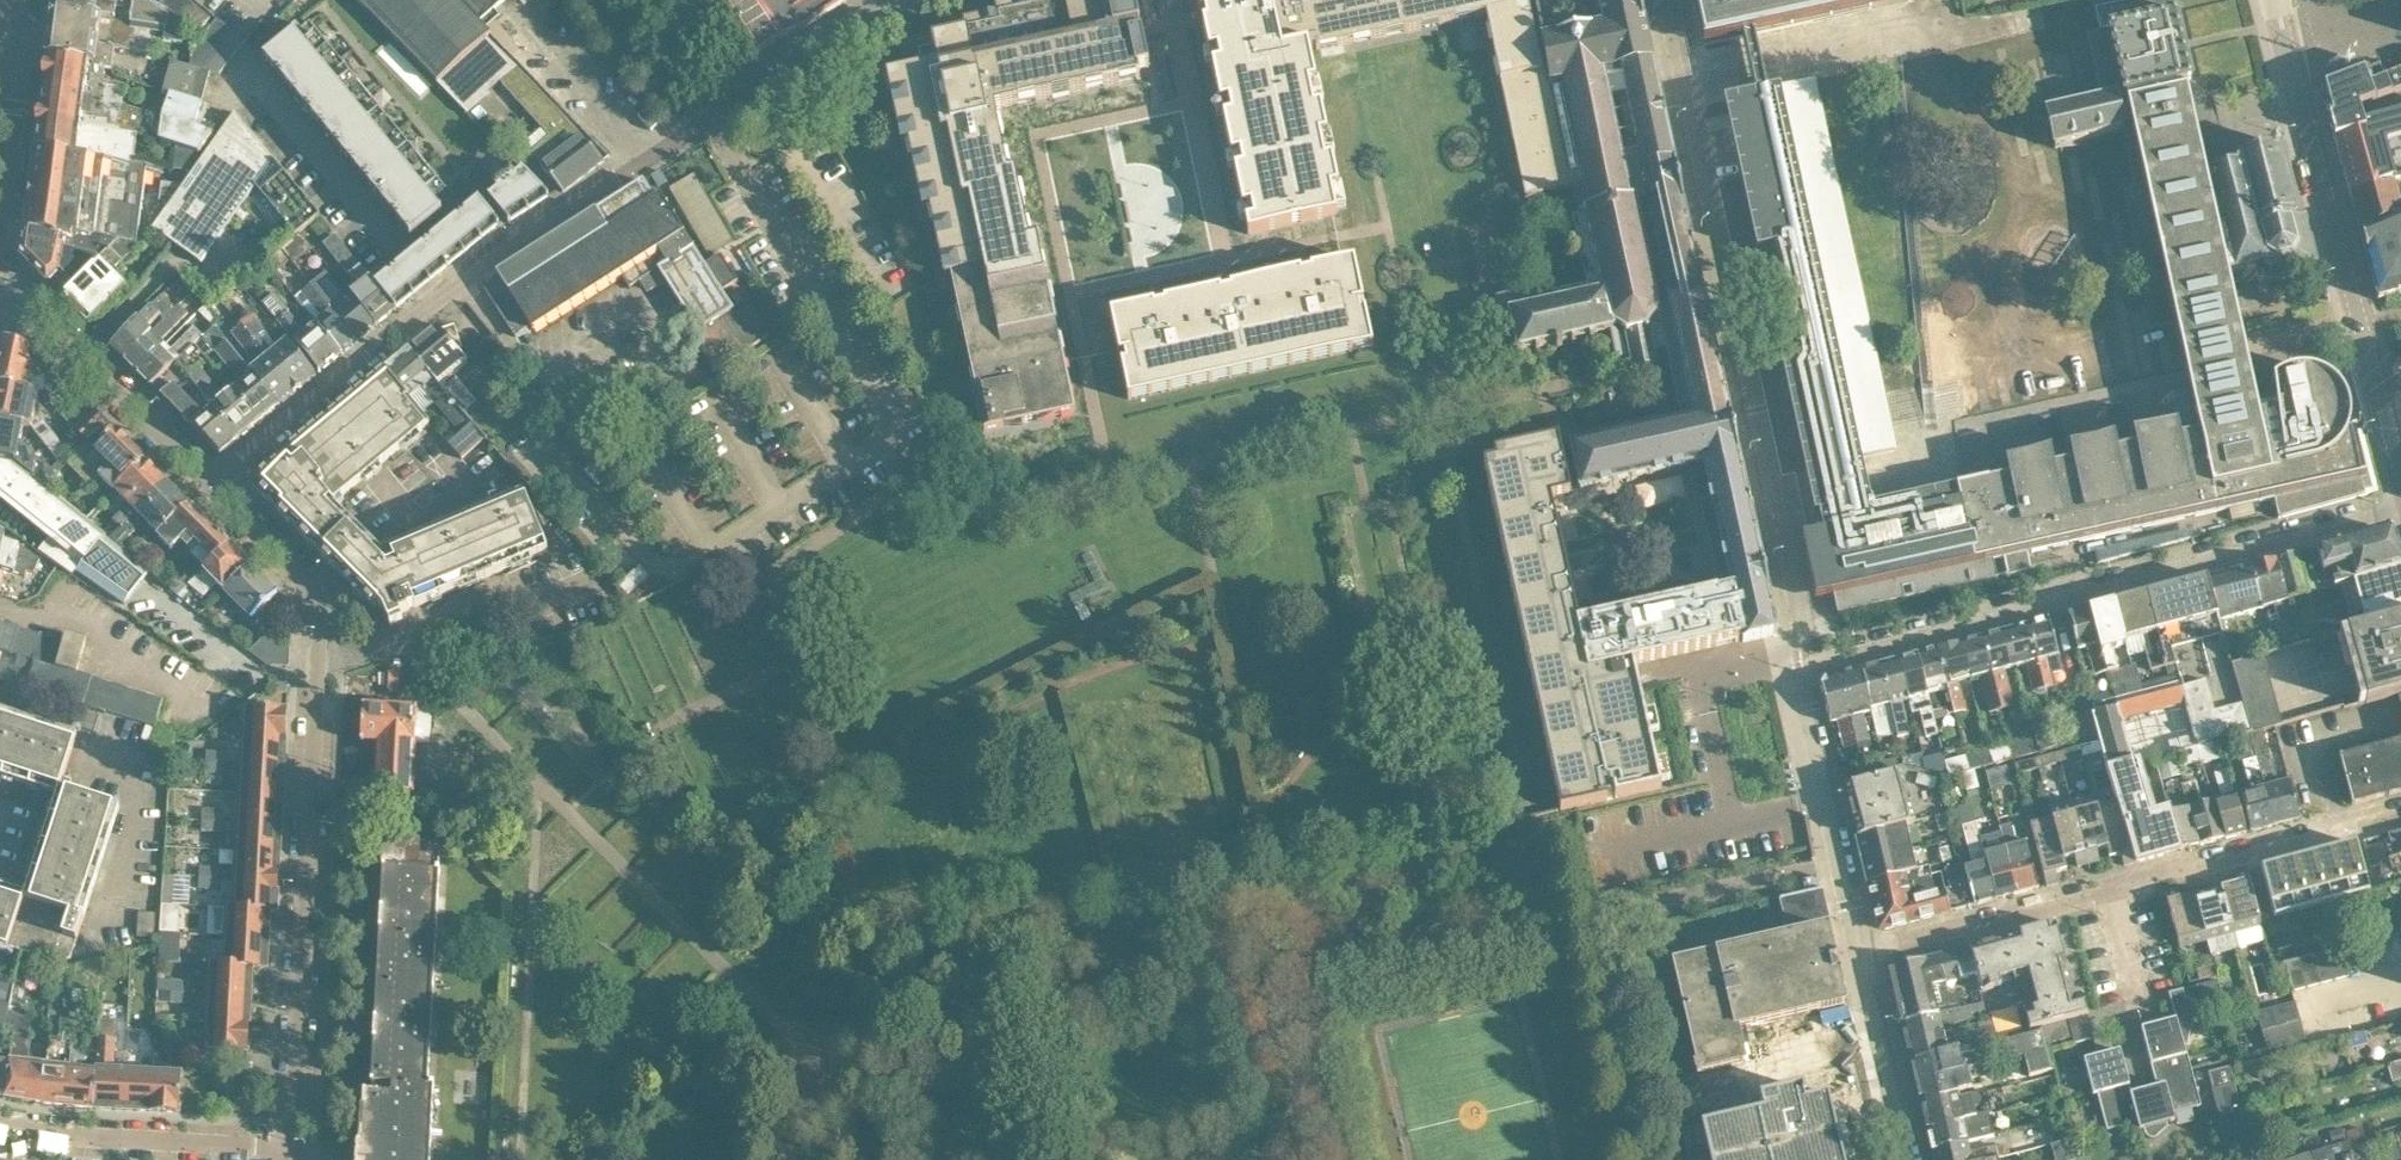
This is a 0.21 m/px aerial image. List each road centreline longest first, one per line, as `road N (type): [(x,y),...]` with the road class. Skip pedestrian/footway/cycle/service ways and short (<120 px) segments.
road 1 (residential): [(216,491),(461,280),(897,0)]
road 2 (unclassified): [(293,1149),(318,618),(299,575),(216,491)]
road 3 (residential): [(1666,0),(1802,646)]
road 4 (unclassified): [(2400,504),(1816,665),(1806,676)]
road 5 (residential): [(2275,0),(2400,475)]
road 6 (residential): [(2400,815),(2108,890)]
road 7 (unclassified): [(293,1149),(0,1127)]
road 8 (unclassified): [(216,491),(53,325),(0,305)]
road 9 (residential): [(1806,676),(1861,956)]
road 10 (residential): [(2108,890),(1861,956)]
road 11 (residential): [(1861,956),(1908,1159)]
road 12 (residential): [(0,208),(12,101),(0,61)]

